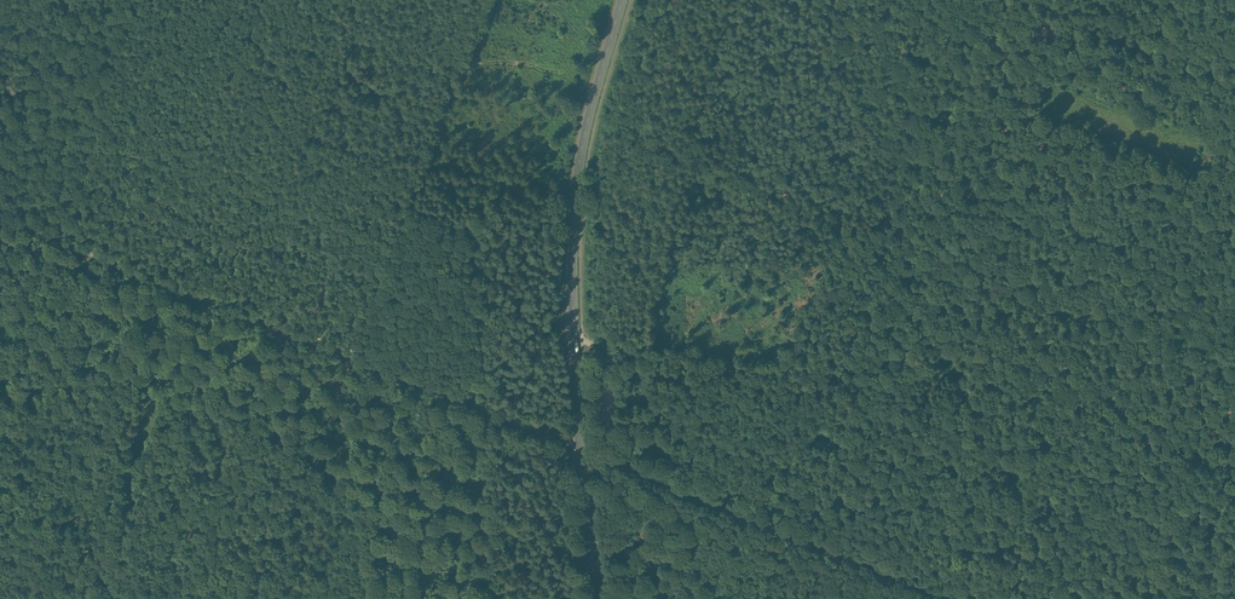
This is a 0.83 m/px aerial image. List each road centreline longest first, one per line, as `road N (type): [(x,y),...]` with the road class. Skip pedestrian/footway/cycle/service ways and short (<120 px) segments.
road 1 (primary): [(601,598),(571,270),(577,171),(622,0)]
road 2 (track): [(774,525),(984,0)]
road 3 (track): [(343,354),(485,0)]
road 4 (track): [(0,217),(343,354)]
road 5 (track): [(248,598),(343,354)]
road 6 (track): [(343,354),(583,451)]
road 7 (track): [(774,525),(583,451)]
road 8 (track): [(960,598),(774,525)]
road 9 (track): [(132,598),(0,569)]
road 10 (track): [(583,451),(601,440),(603,393),(593,347),(575,342)]

